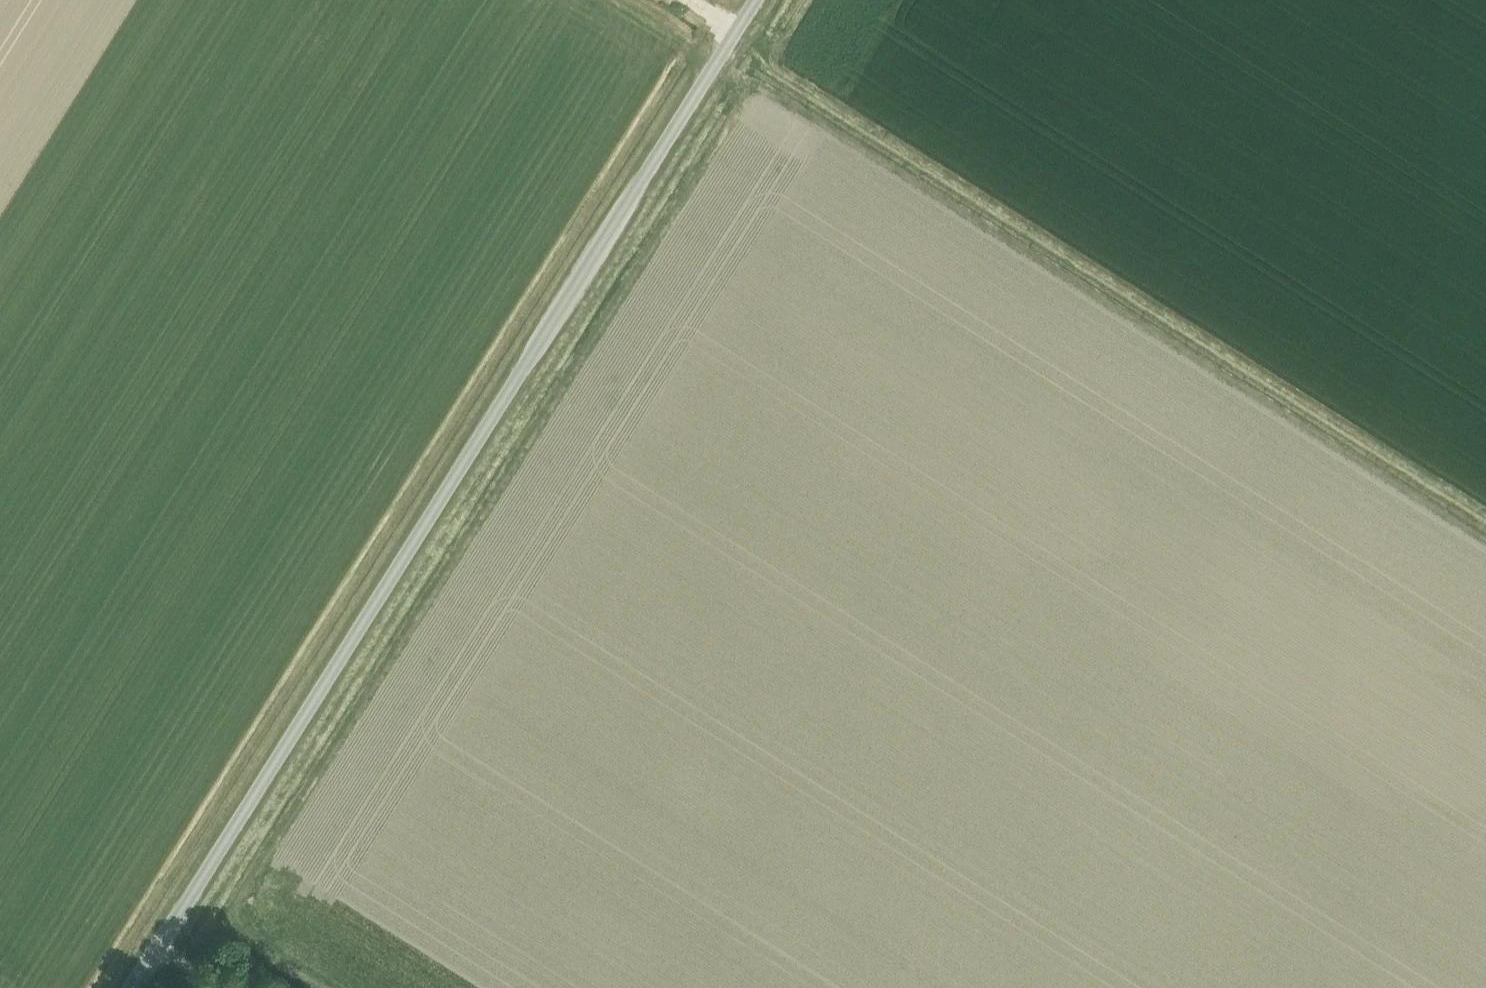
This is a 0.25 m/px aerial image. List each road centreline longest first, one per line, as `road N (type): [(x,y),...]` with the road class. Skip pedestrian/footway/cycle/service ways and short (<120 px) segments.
road 1 (unclassified): [(145,987),(772,0)]

